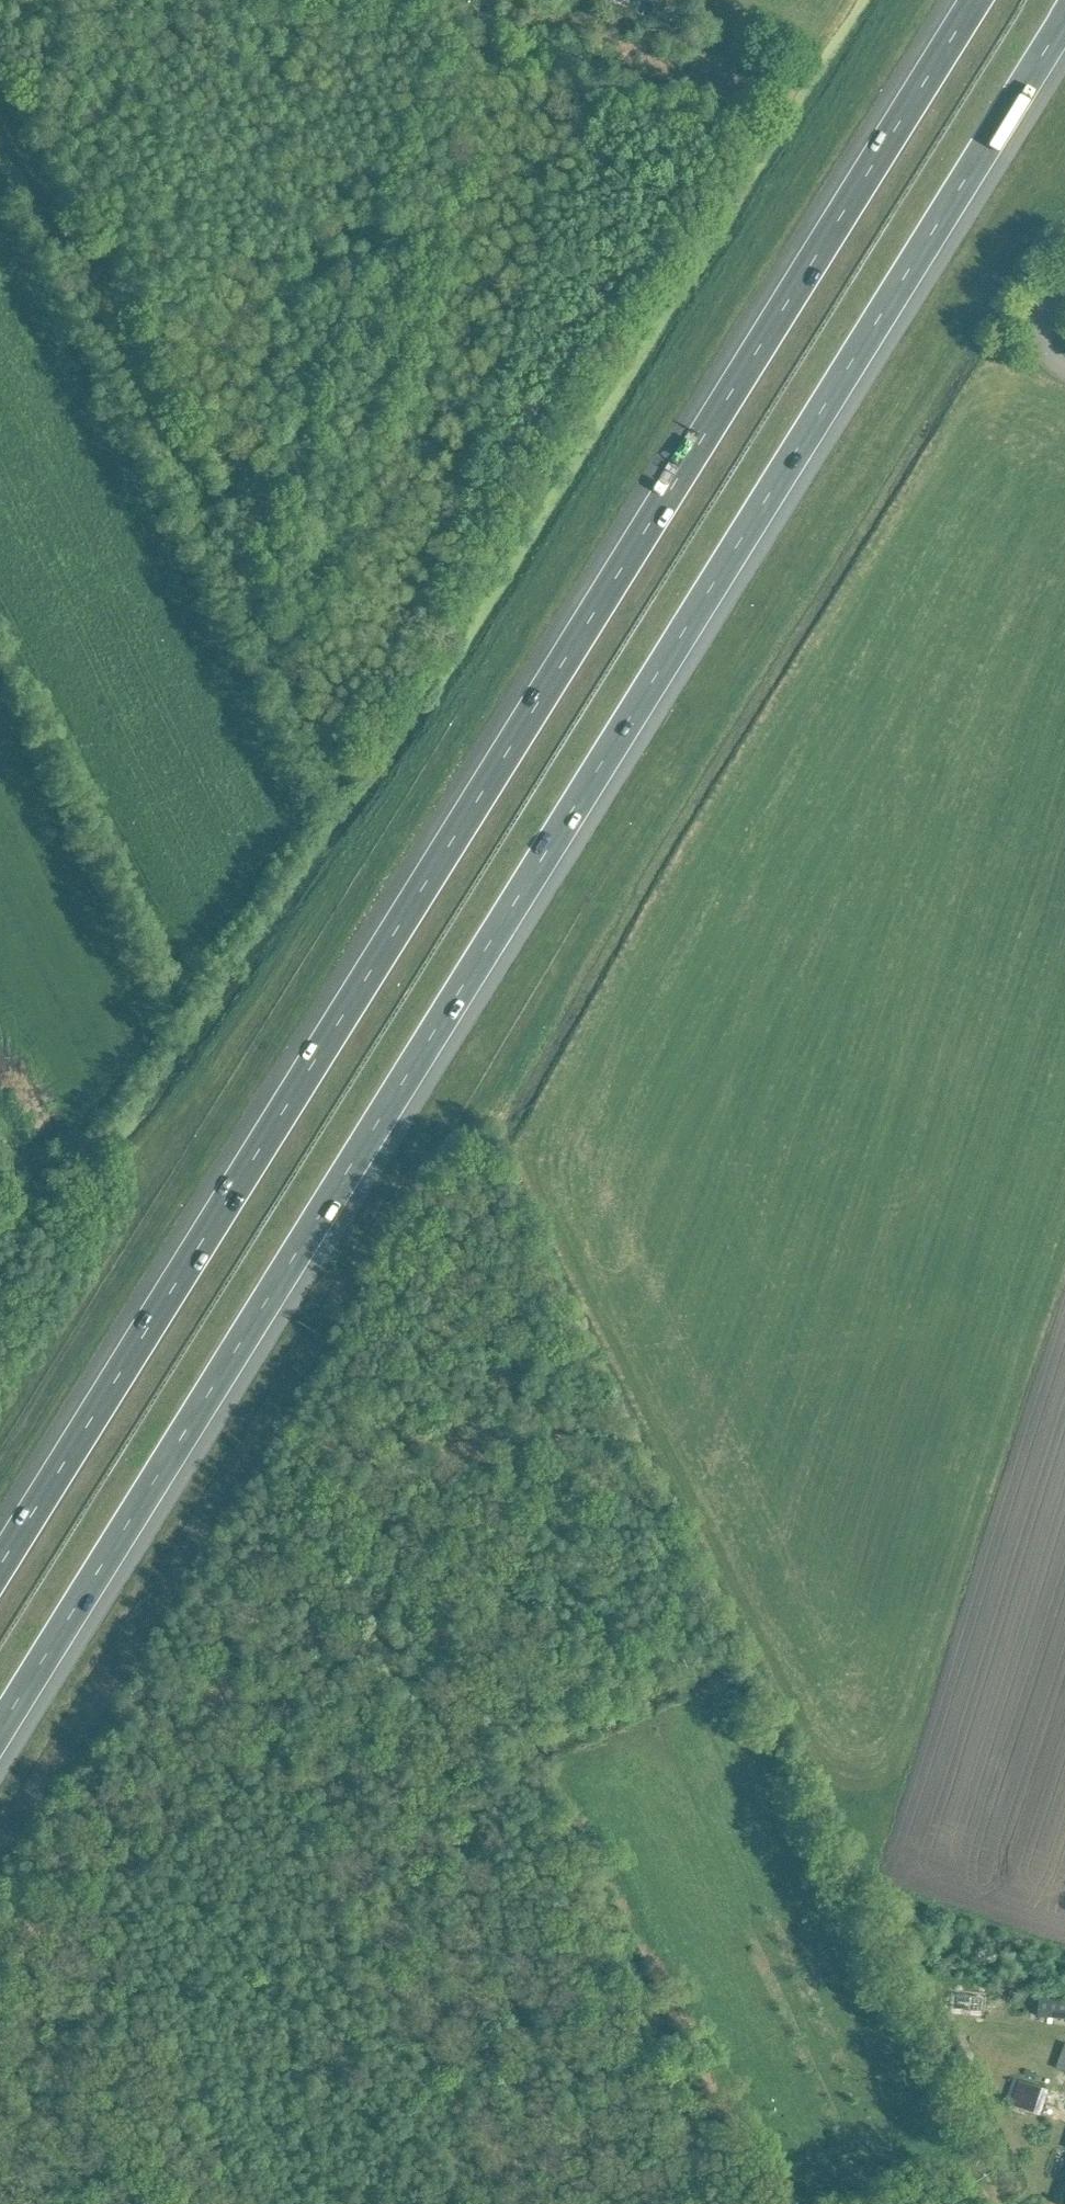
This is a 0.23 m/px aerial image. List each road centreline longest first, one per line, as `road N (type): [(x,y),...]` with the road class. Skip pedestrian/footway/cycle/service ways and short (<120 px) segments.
road 1 (motorway): [(0,1730),(1064,22)]
road 2 (motorway): [(974,0),(0,1562)]

